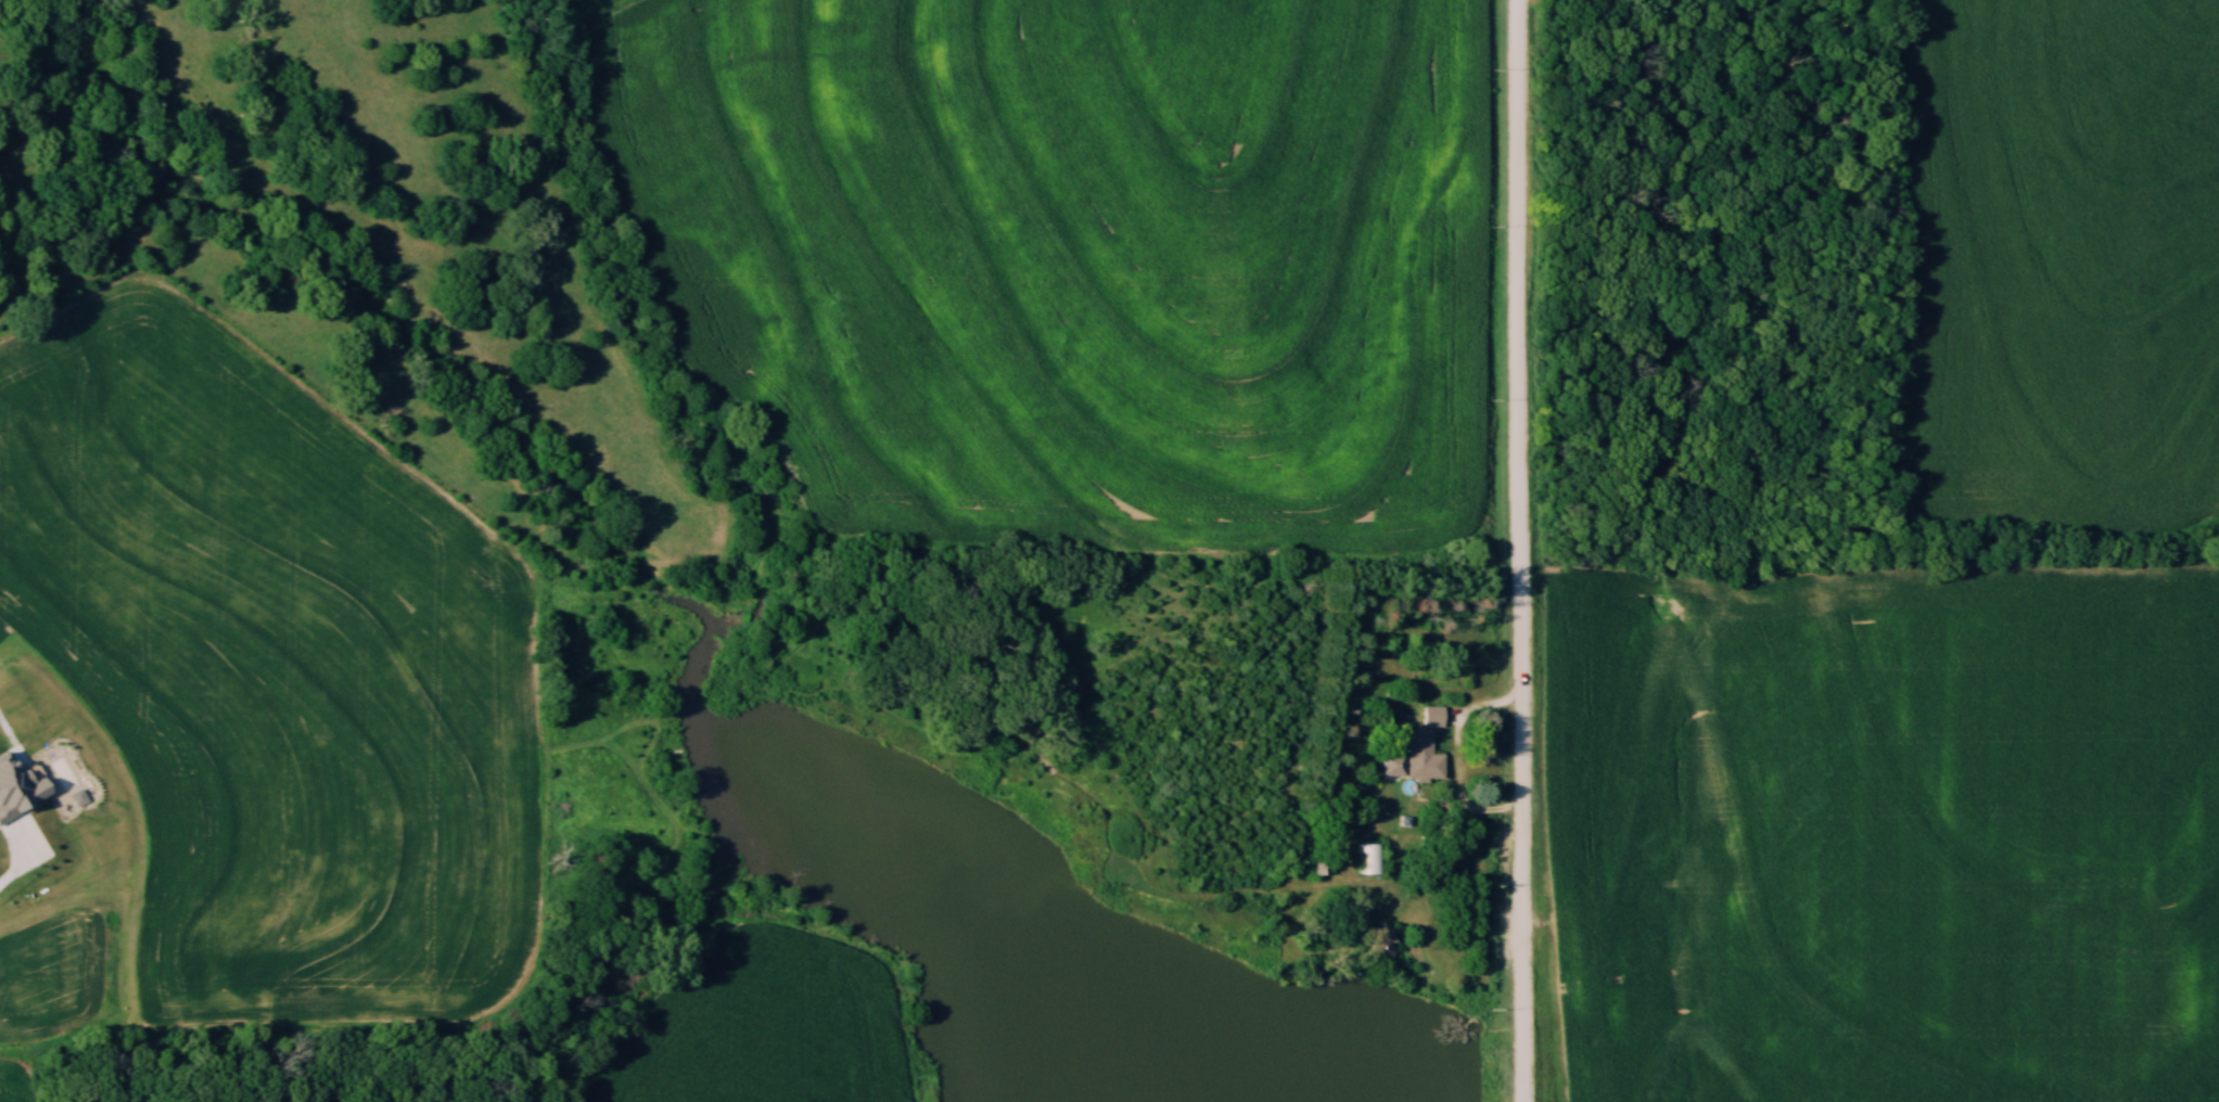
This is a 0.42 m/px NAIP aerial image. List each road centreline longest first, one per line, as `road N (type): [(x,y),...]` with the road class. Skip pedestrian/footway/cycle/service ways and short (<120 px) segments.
road 1 (residential): [(1521,1101),(1519,0)]

